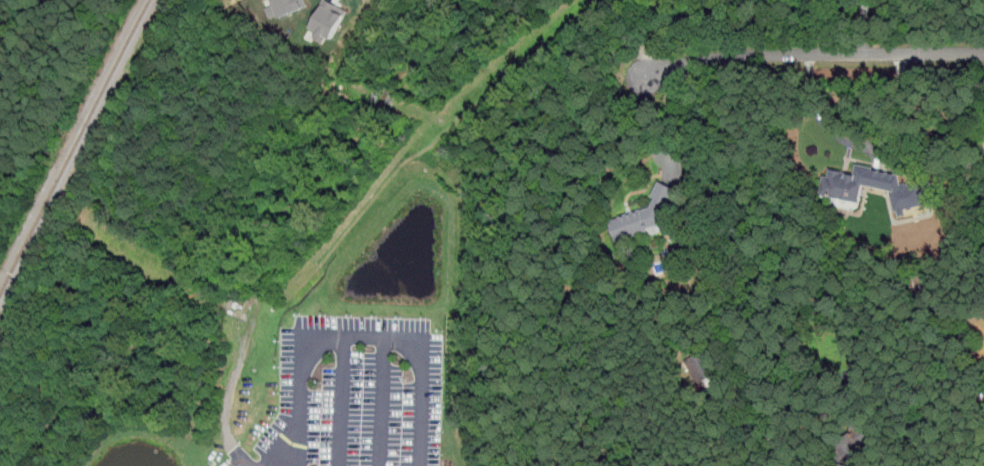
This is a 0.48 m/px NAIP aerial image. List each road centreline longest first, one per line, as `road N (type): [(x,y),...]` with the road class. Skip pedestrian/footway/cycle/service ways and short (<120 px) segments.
road 1 (residential): [(983,52),(741,56),(641,79)]

